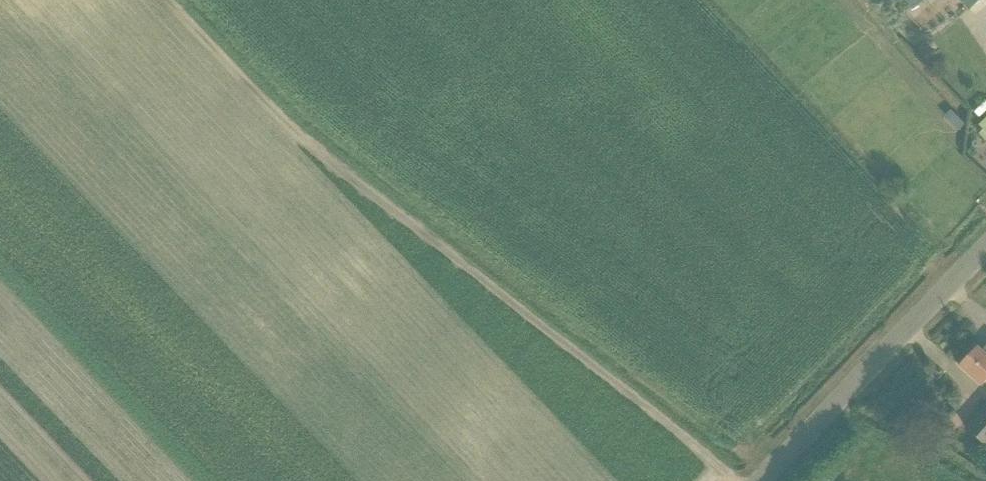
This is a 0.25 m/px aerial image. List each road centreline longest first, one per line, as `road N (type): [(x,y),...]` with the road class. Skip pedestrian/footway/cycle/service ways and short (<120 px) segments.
road 1 (unclassified): [(764,480),(985,247)]

